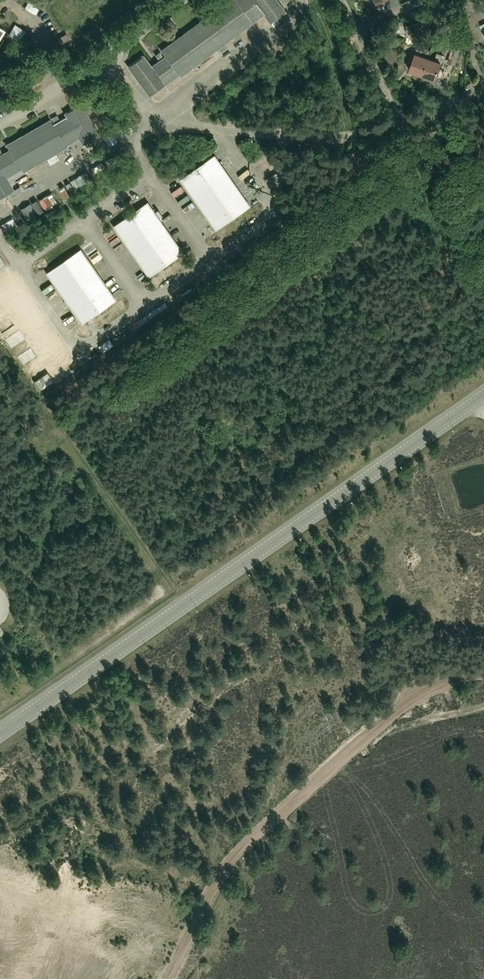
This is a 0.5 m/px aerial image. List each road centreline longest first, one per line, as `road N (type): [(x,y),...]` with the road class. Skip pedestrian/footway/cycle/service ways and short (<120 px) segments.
road 1 (unclassified): [(483,393),(0,731)]
road 2 (track): [(168,978),(217,883),(253,838),(403,704),(483,667)]
road 3 (residential): [(401,124),(341,0)]

